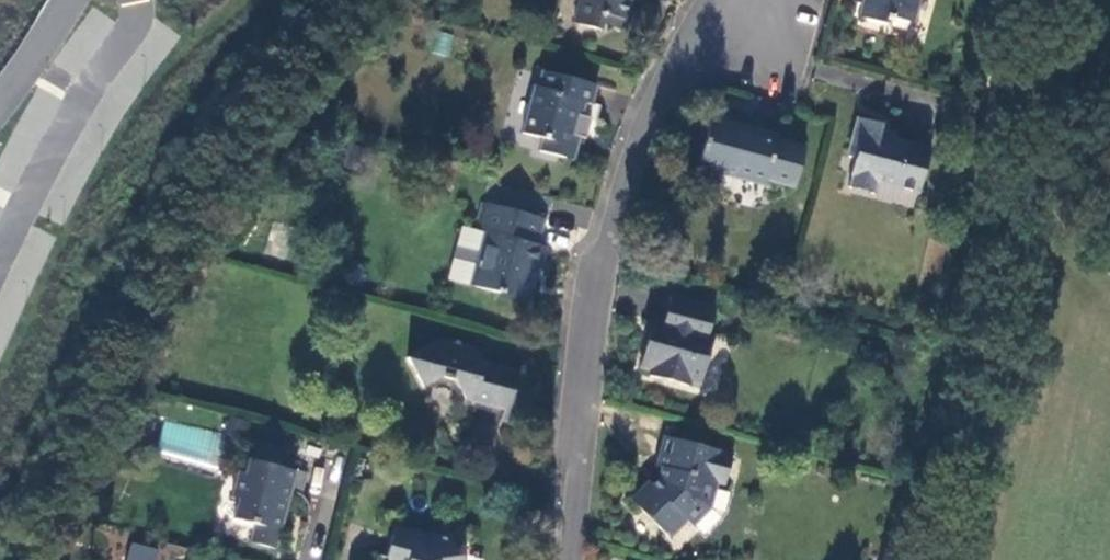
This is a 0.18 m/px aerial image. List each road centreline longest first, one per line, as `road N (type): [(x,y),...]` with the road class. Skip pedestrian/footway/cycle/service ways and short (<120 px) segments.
road 1 (residential): [(710,0),(640,132),(577,373),(562,559)]

